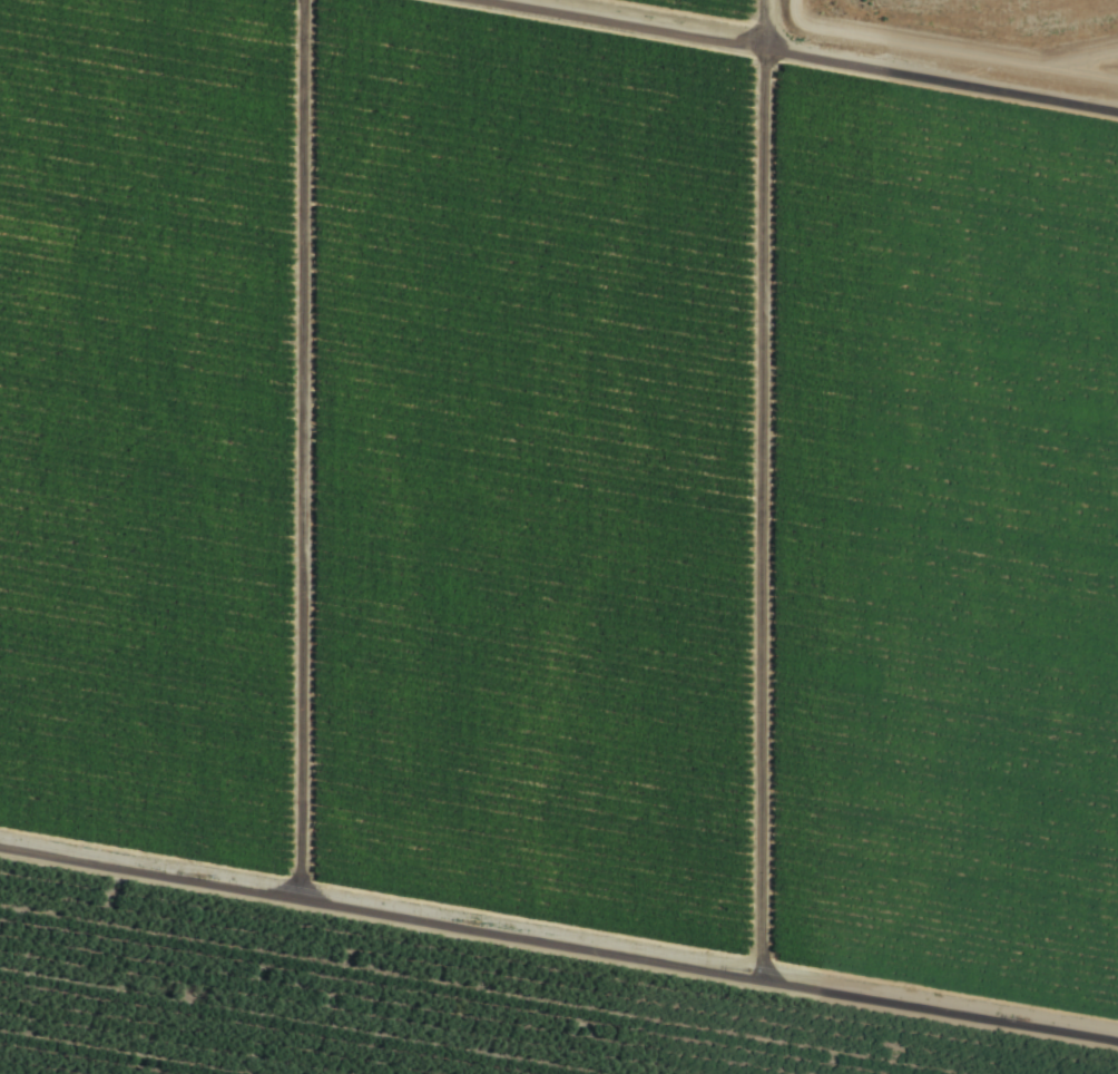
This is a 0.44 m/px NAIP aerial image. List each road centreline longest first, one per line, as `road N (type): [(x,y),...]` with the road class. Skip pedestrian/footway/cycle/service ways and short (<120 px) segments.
road 1 (residential): [(0,882),(1022,1073)]

